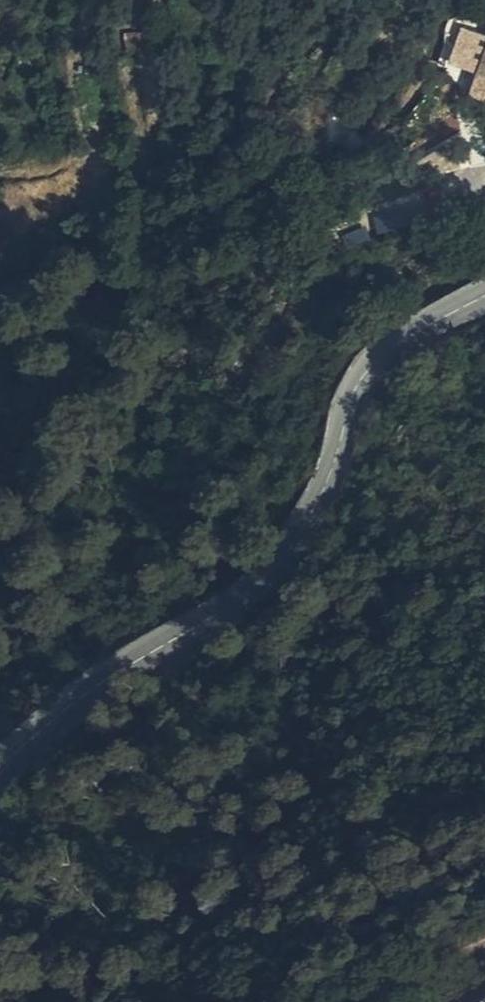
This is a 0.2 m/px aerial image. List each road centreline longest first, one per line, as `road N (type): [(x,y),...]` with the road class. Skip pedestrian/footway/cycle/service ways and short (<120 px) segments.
road 1 (tertiary): [(0,765),(90,689),(243,592),(280,558),(325,487),(374,356),(484,291)]

